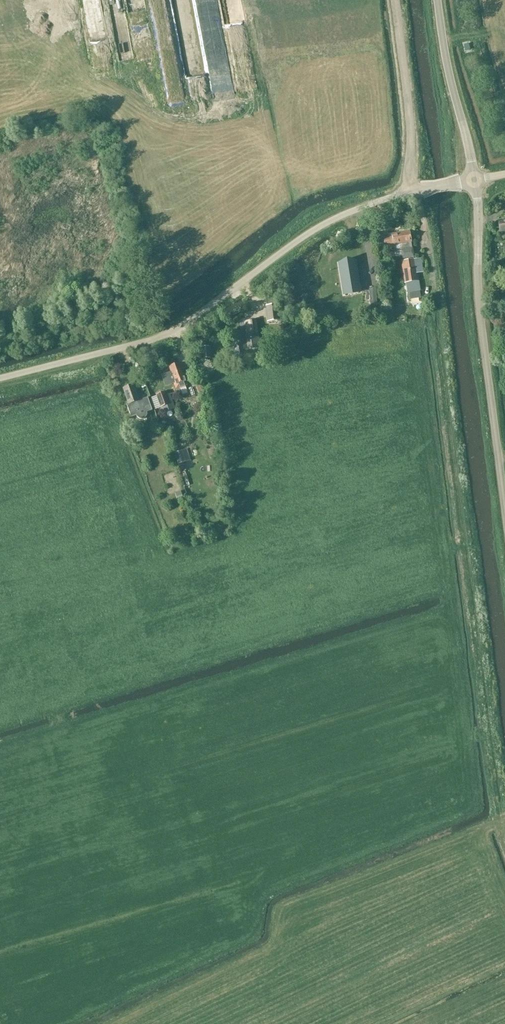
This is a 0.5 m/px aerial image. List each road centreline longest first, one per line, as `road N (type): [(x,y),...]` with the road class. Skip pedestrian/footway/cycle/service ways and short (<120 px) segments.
road 1 (track): [(504,832),(435,292)]
road 2 (unclassified): [(423,189),(308,233),(149,341),(0,378)]
road 3 (unclassified): [(504,503),(481,315),(474,180)]
road 4 (track): [(395,0),(410,193)]
road 5 (unclassified): [(474,180),(438,0)]

